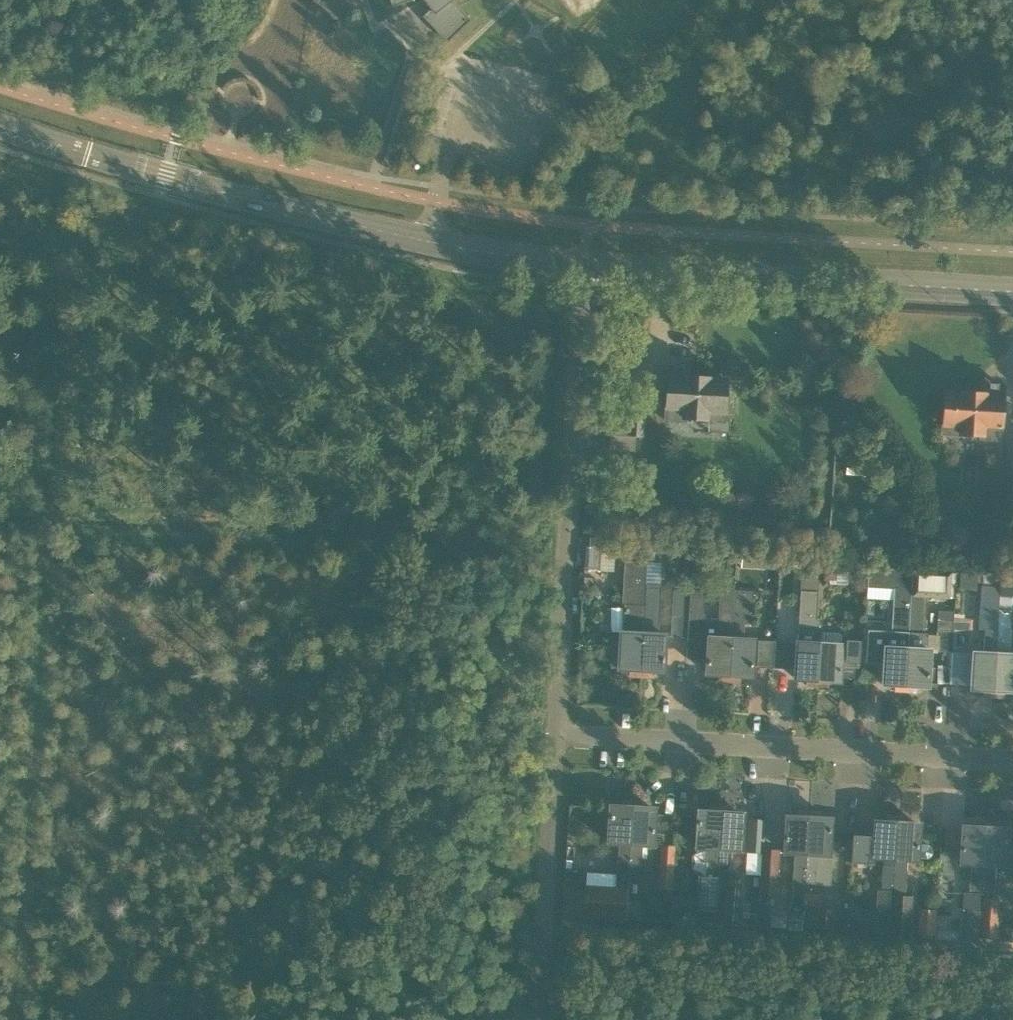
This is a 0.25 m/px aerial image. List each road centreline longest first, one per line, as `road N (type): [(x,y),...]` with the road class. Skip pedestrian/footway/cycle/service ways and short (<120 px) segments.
road 1 (residential): [(556,733),(581,270)]
road 2 (residential): [(1012,761),(556,733)]
road 3 (tertiary): [(581,270),(1012,295)]
road 4 (tertiary): [(165,177),(581,270)]
road 5 (unclassified): [(537,1019),(556,733)]
road 6 (tertiary): [(165,177),(0,124)]

